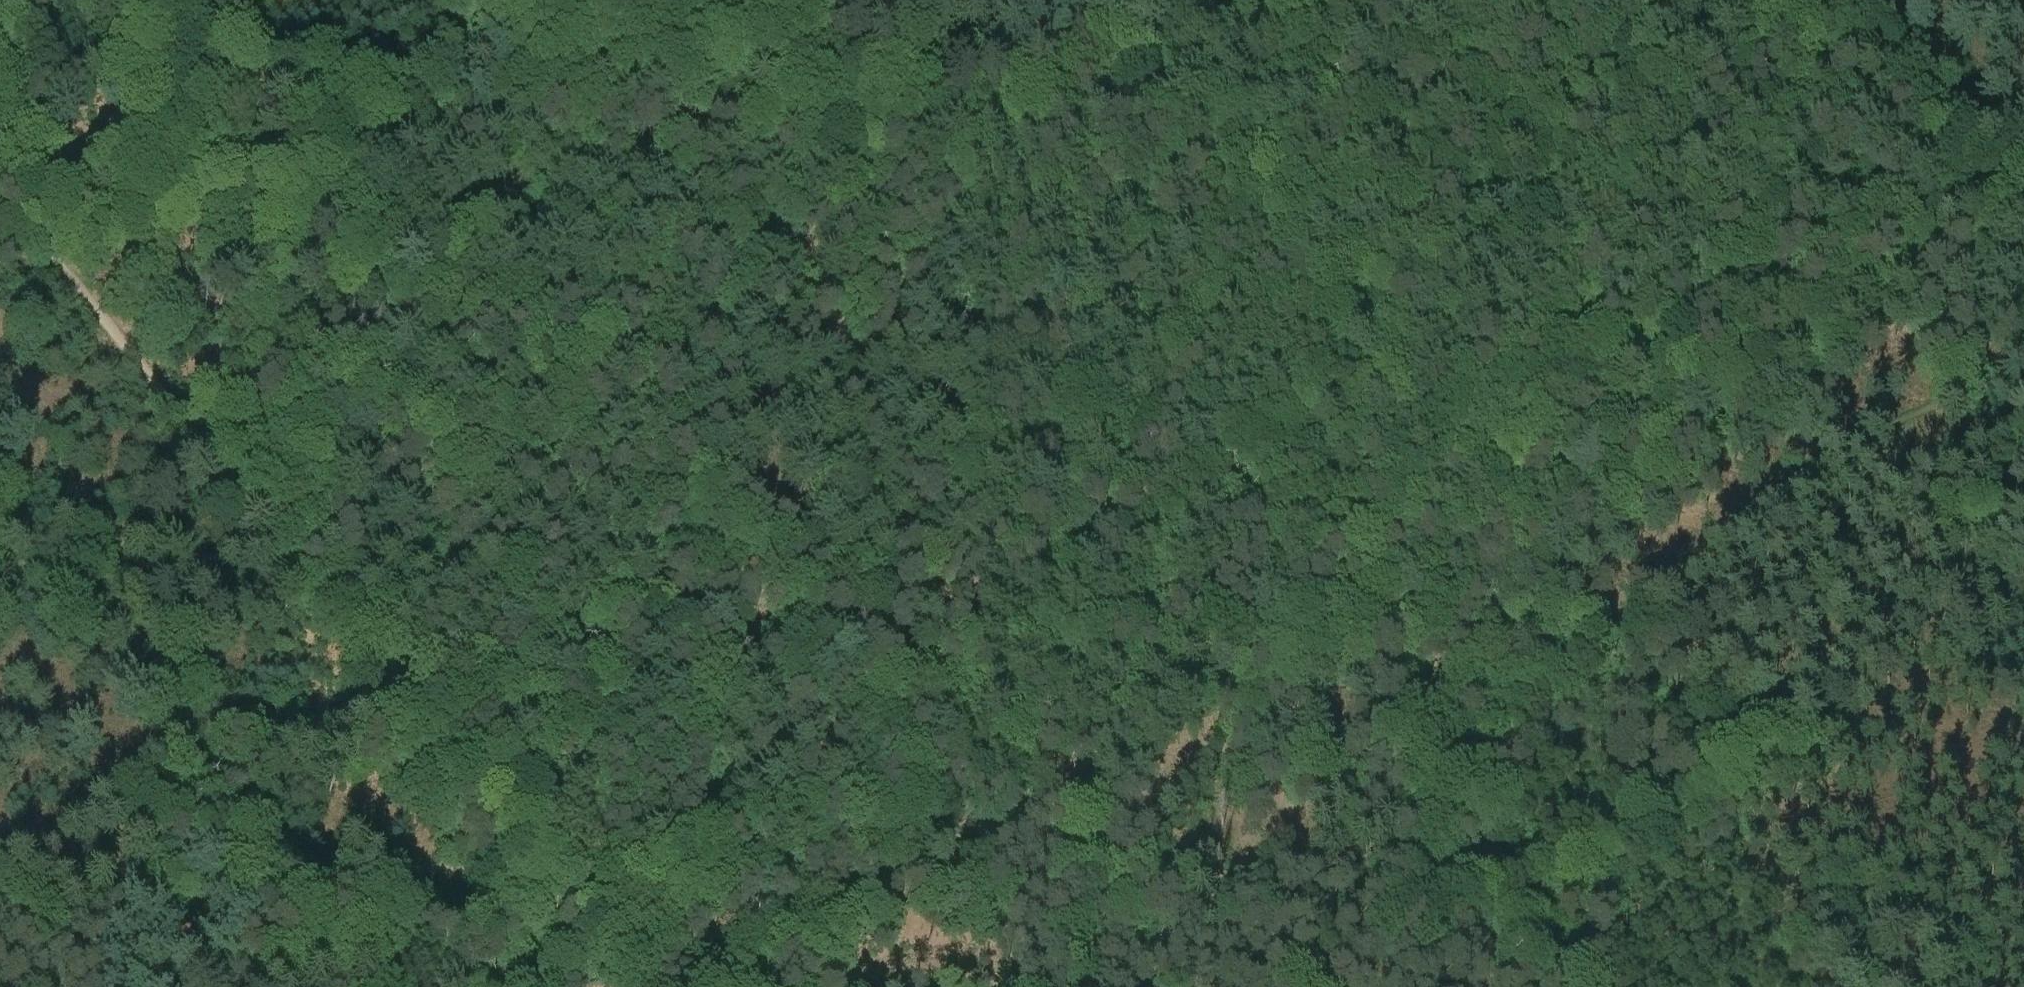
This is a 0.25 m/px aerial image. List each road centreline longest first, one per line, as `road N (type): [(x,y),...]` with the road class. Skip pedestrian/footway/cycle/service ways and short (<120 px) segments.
road 1 (track): [(2023,365),(1807,479),(1671,575),(1451,699),(1031,837),(686,986)]
road 2 (track): [(659,986),(0,195)]

